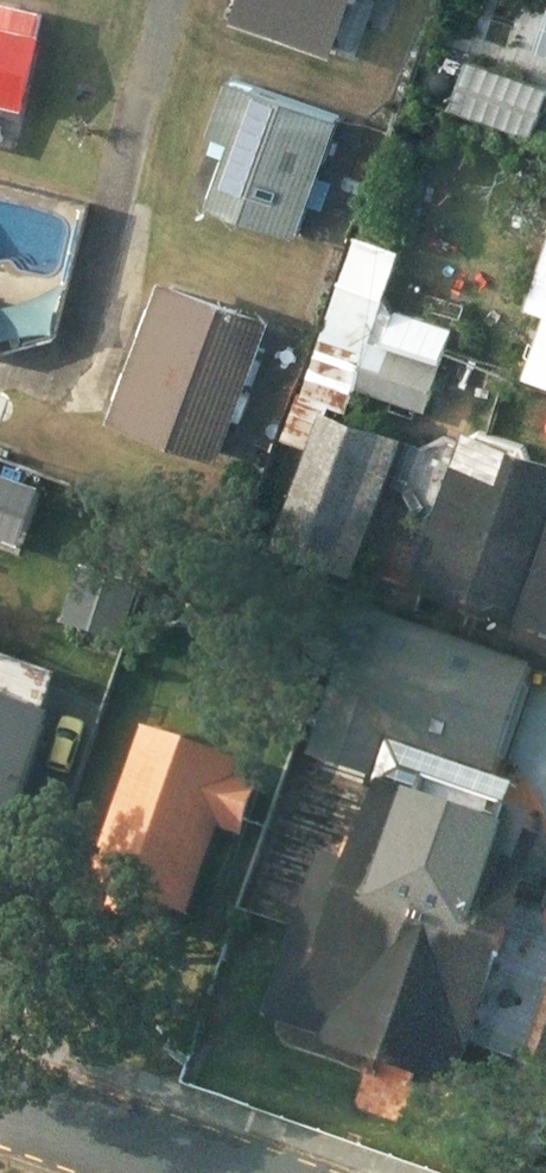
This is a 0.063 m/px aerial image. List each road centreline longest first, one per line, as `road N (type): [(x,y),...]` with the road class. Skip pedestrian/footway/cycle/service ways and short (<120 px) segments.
road 1 (residential): [(0,1126),(196,1172)]

